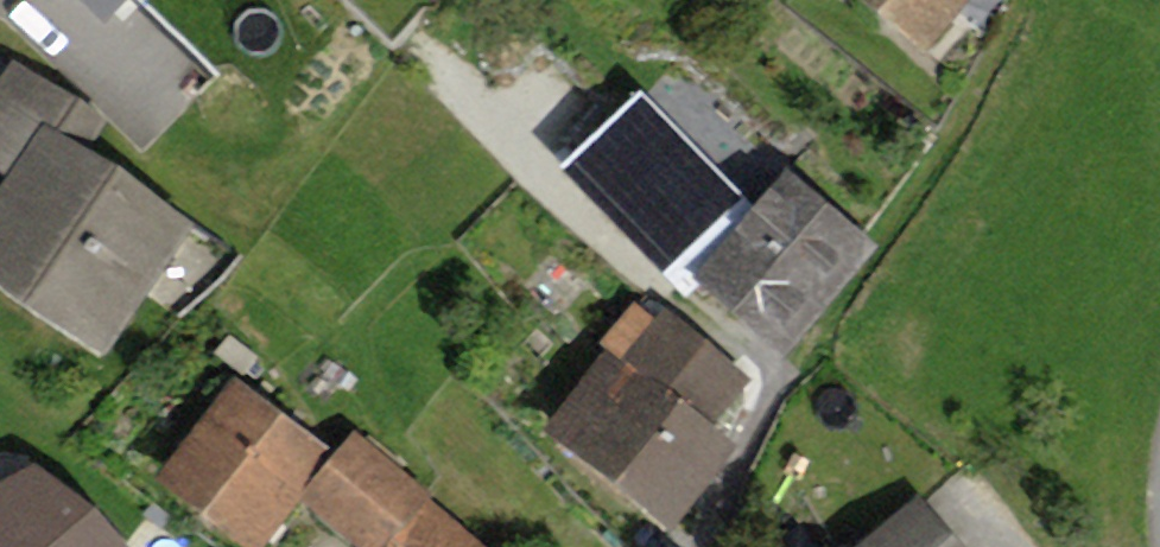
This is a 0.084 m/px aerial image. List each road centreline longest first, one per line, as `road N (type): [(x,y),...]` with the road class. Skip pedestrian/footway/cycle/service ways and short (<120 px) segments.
road 1 (track): [(862,287),(1013,52),(1034,0)]

